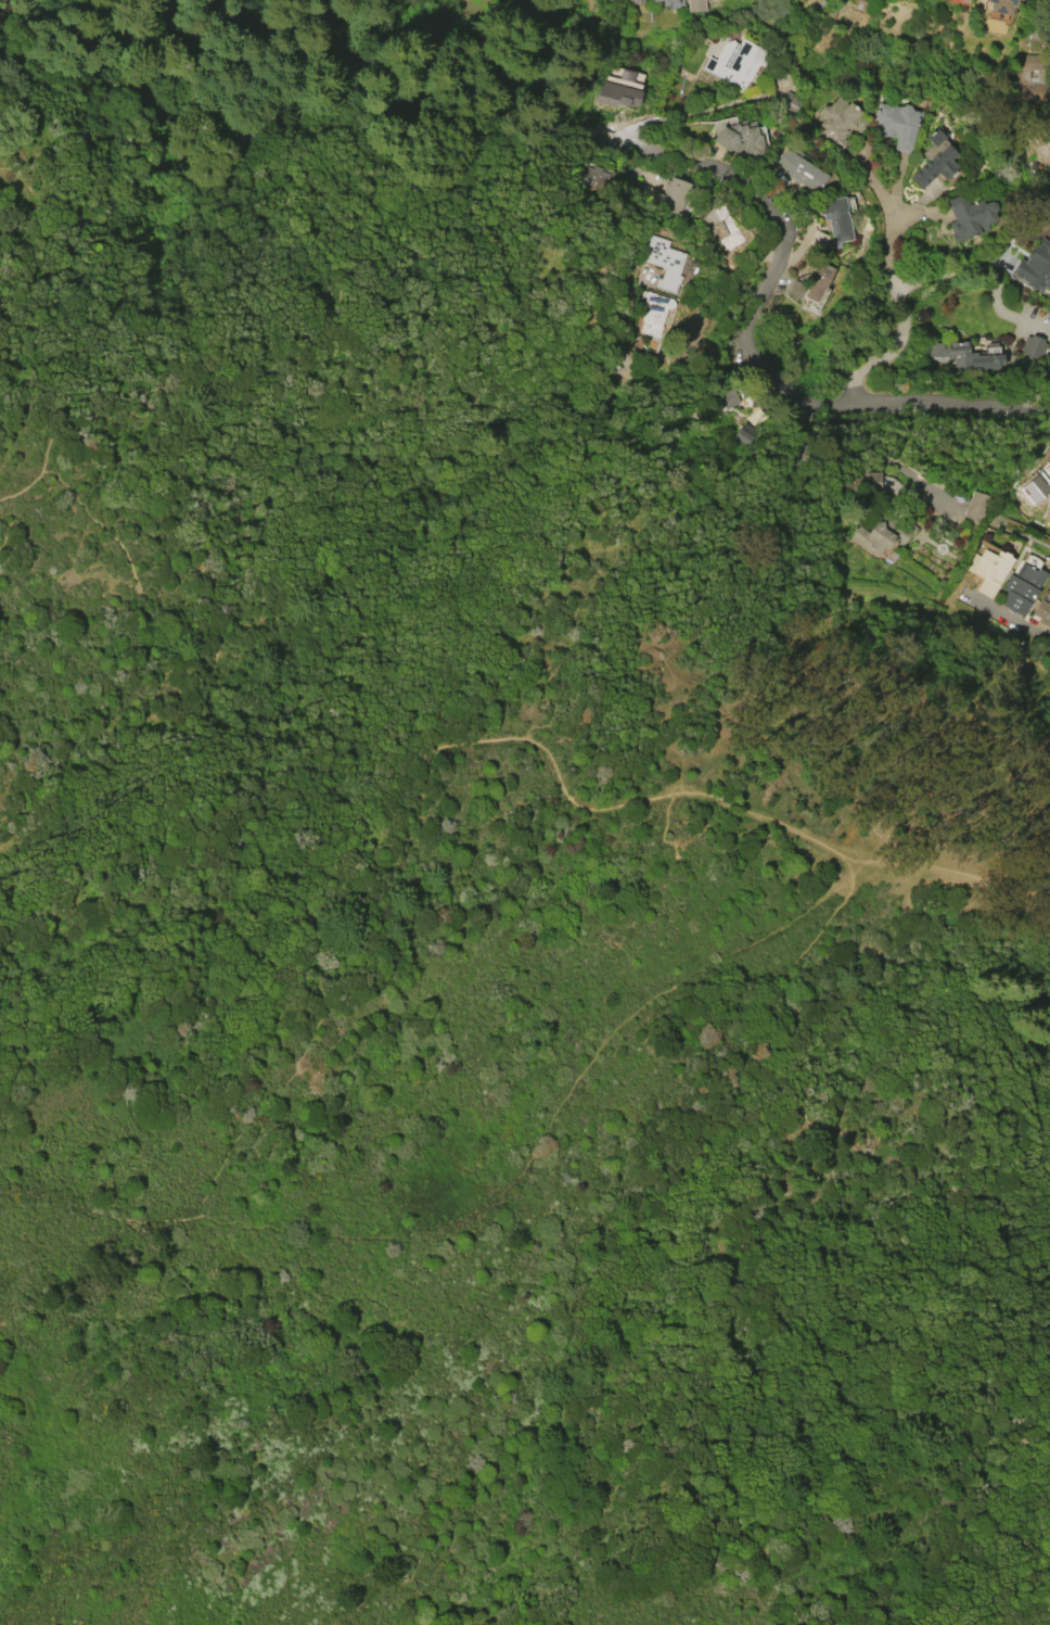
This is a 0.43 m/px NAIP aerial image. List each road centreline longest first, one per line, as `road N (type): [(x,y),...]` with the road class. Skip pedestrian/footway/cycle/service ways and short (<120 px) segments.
road 1 (residential): [(1049,418),(953,402),(816,404),(791,391),(747,343),(779,233),(744,182),(498,99),(430,94),(252,0)]

